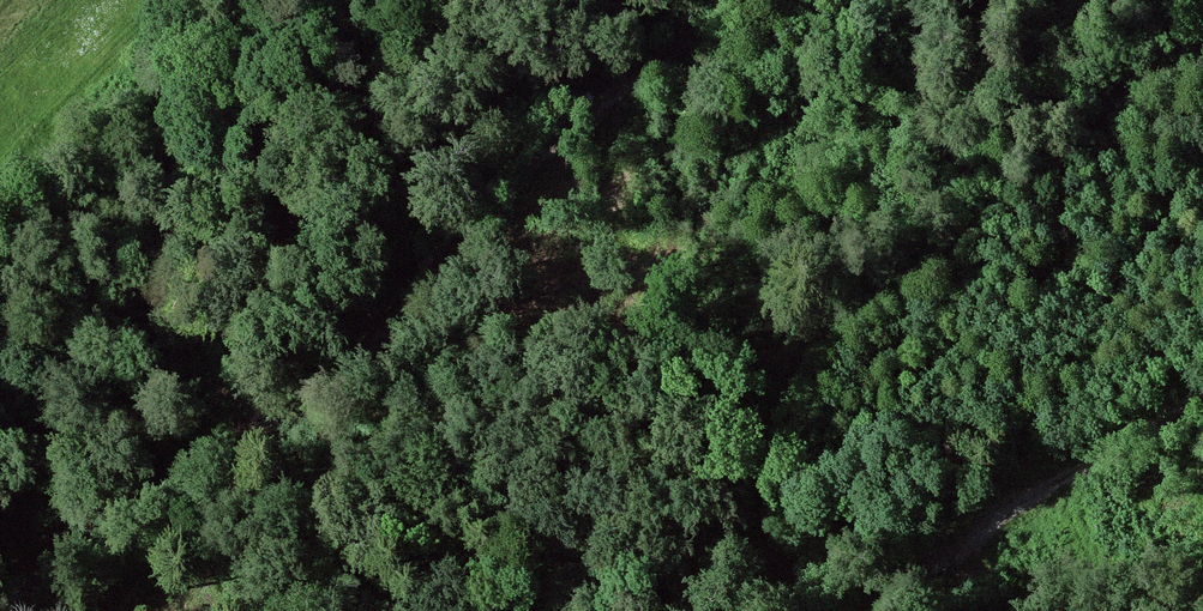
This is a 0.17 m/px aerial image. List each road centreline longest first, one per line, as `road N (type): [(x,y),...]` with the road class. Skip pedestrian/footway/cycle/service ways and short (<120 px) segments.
road 1 (track): [(1202,7),(386,455),(228,479),(61,610)]
road 2 (track): [(738,0),(572,127),(440,260),(378,342),(260,435),(226,481)]
road 3 (track): [(895,610),(1202,387)]

